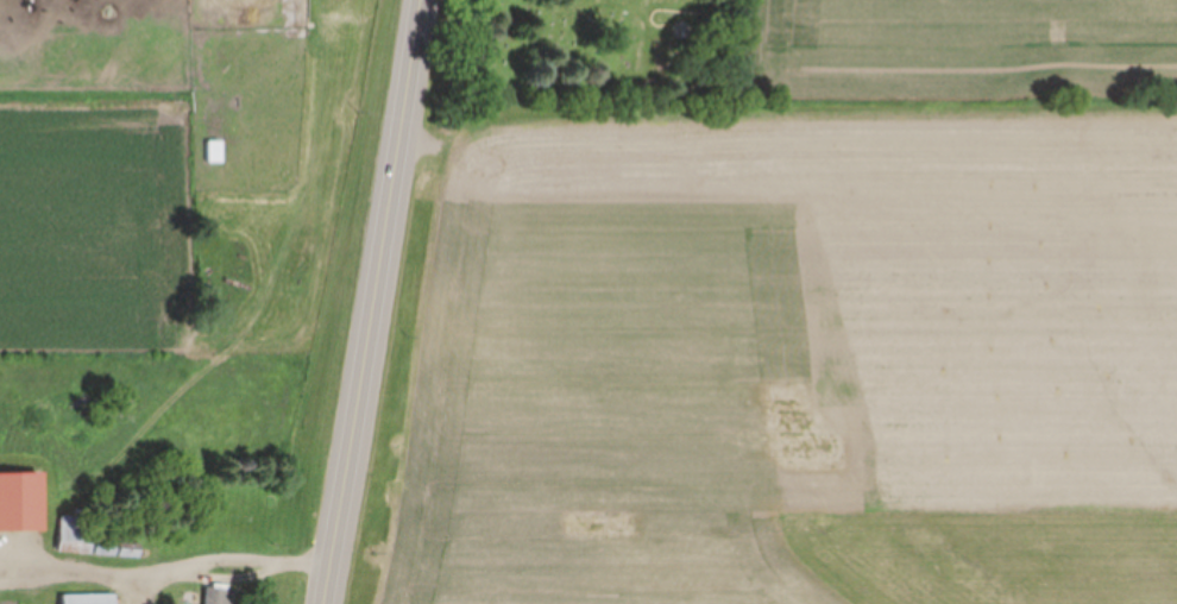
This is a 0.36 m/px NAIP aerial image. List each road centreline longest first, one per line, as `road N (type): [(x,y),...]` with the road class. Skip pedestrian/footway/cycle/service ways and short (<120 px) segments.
road 1 (secondary): [(425,0),(329,603)]

